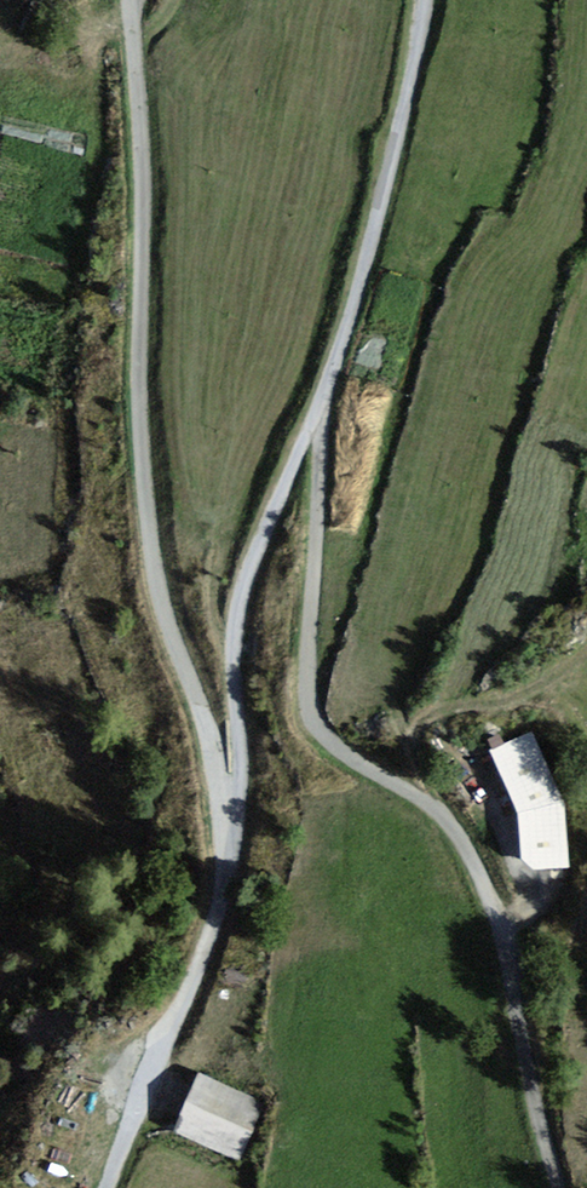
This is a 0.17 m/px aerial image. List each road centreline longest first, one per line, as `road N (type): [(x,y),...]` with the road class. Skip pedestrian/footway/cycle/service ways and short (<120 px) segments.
road 1 (unclassified): [(324,404),(312,653),(322,726),(361,769),(451,829),(486,893),(562,1187)]
road 2 (unclassified): [(235,815),(217,793),(207,725),(170,628),(151,547),(142,440),(147,190),(131,0)]
road 3 (unclassified): [(324,404),(220,672),(221,754),(235,815)]
road 4 (unclassified): [(428,0),(381,231),(324,404)]
road 5 (unclassified): [(235,815),(226,897),(116,1187)]

